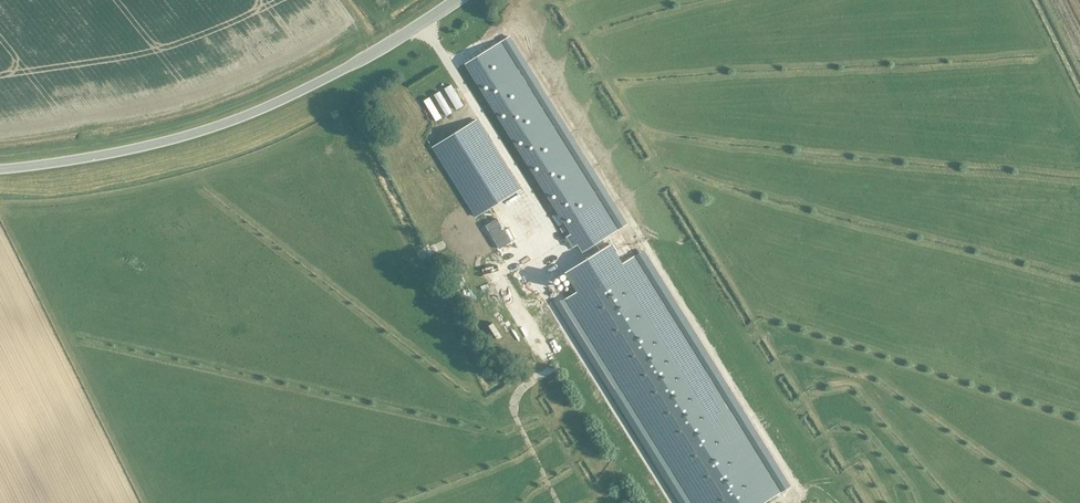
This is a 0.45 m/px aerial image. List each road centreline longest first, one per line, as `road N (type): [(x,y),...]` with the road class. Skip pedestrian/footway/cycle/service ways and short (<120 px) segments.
road 1 (unclassified): [(455,0),(333,73),(221,124),(92,157),(0,169)]

